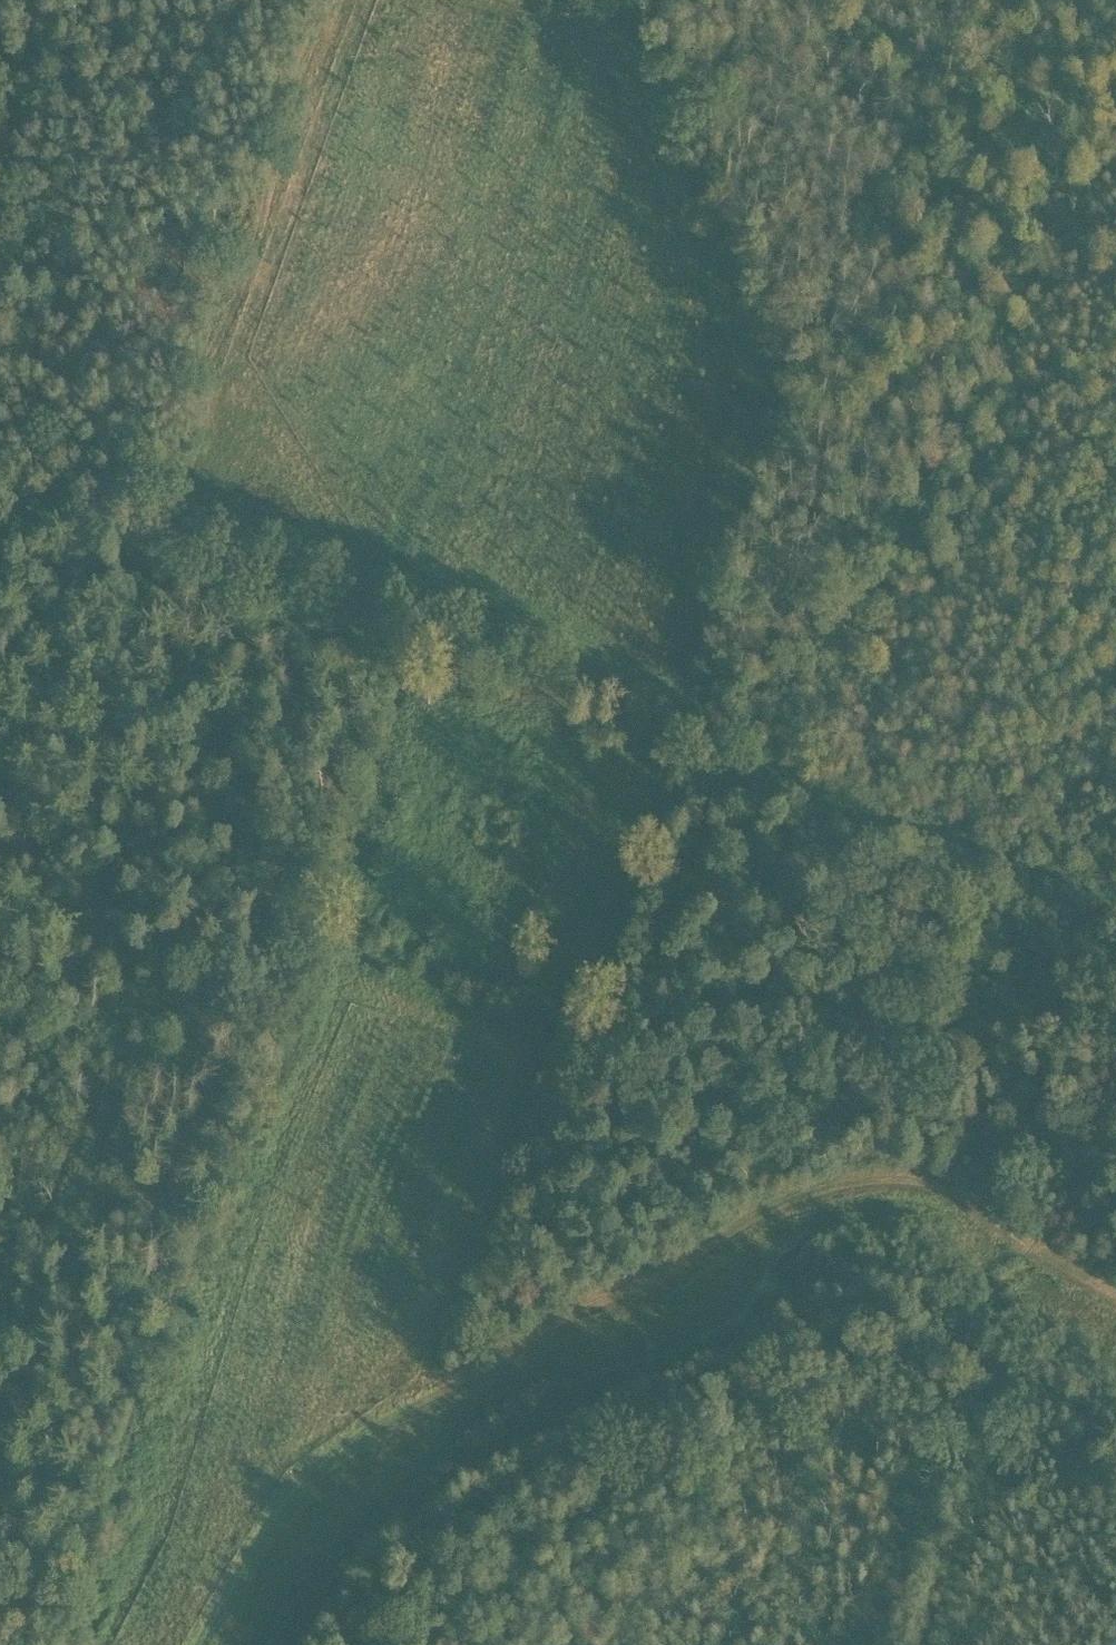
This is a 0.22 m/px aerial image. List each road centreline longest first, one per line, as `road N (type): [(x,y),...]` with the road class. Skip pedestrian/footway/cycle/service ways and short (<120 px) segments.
road 1 (track): [(206,1644),(326,1478),(733,1226),(839,1183),(923,1183),(953,1193),(1115,1318)]
road 2 (track): [(132,539),(1115,895)]
road 3 (track): [(329,0),(132,539)]
road 4 (track): [(0,491),(132,539)]

